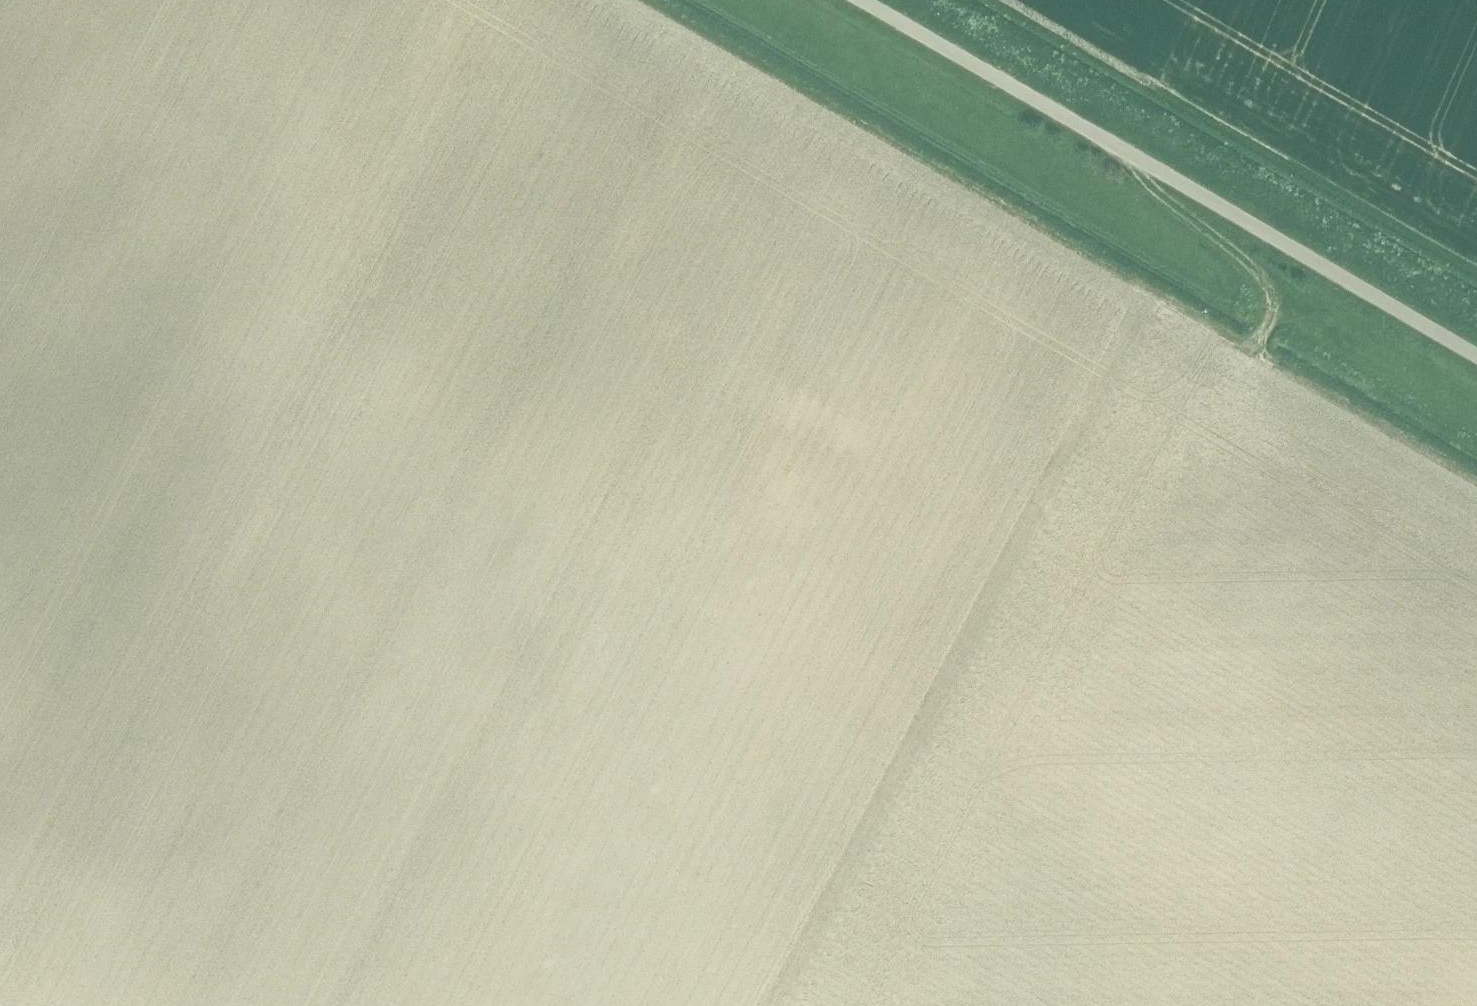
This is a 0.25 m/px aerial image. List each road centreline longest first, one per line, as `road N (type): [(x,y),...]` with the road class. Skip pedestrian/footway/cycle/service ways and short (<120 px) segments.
road 1 (unclassified): [(865,0),(1476,351)]

